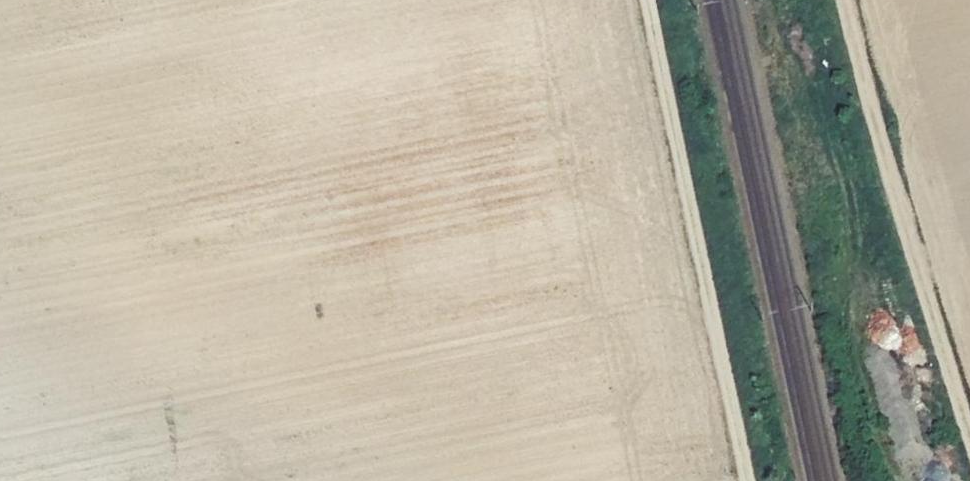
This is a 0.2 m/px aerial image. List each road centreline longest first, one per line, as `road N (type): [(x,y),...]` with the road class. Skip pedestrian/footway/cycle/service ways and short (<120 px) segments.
road 1 (track): [(969,436),(842,0)]

